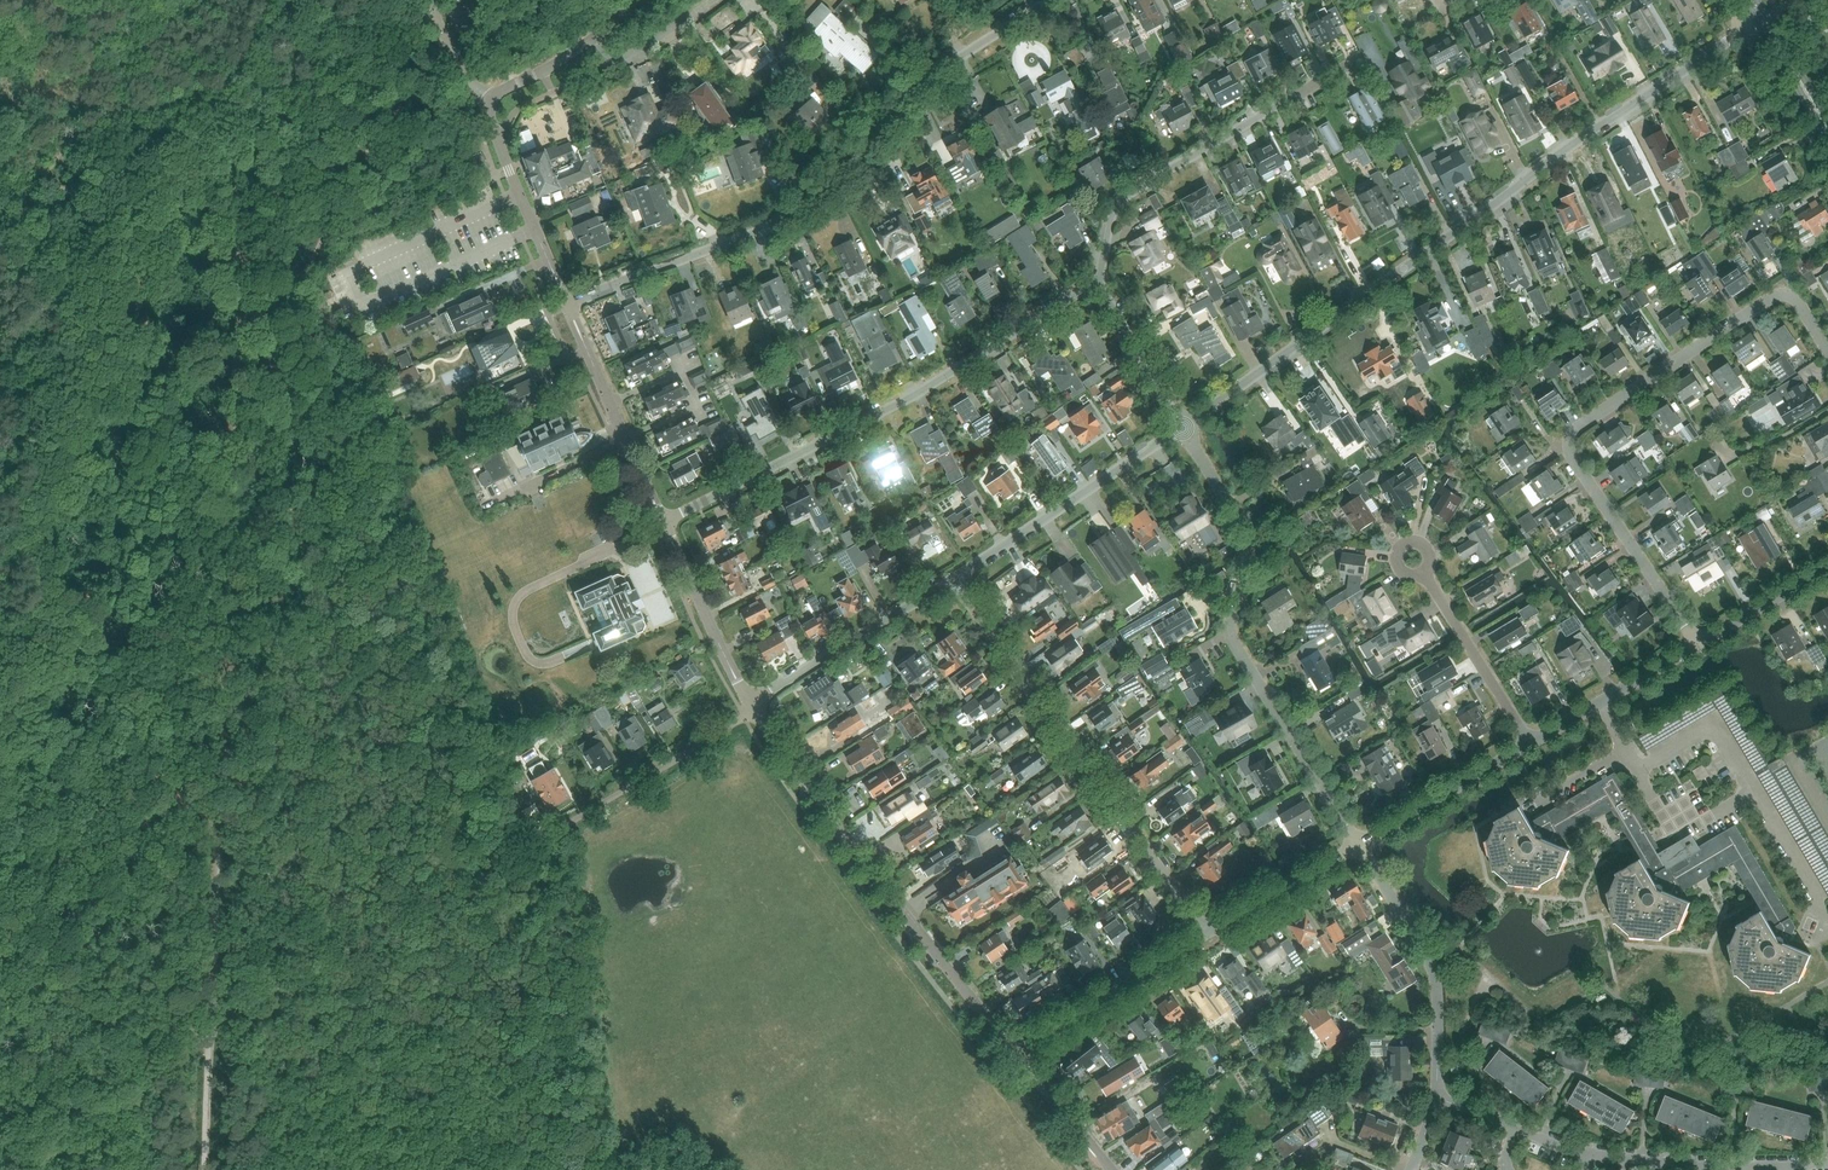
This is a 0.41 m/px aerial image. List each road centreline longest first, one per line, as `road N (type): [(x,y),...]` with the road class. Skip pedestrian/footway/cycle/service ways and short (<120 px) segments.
road 1 (residential): [(1182,428),(1742,32)]
road 2 (residential): [(567,305),(810,203),(862,167),(967,66),(1066,0)]
road 3 (residential): [(1827,351),(1803,308),(1775,297),(1570,442),(1568,455),(1699,644)]
road 4 (residential): [(663,523),(926,385),(1097,280)]
road 5 (residential): [(1358,846),(1237,643),(1253,551),(1182,428)]
road 6 (residential): [(1204,939),(955,577)]
road 7 (unclassified): [(1016,1055),(756,710)]
road 8 (residential): [(1435,1100),(1592,1156),(1827,1166)]
road 9 (unclassified): [(567,305),(487,108),(498,93),(593,39)]
road 10 (residential): [(1097,280),(1131,194),(1298,98)]
road 11 (residential): [(1435,1100),(1441,1023),(1431,964),(1358,846)]
road 12 (residential): [(955,577),(1182,428)]
road 13 (residential): [(751,701),(955,577)]
road 14 (unclassified): [(663,523),(567,305)]
road 15 (residential): [(557,836),(756,710)]
road 16 (residential): [(1016,1055),(1204,939)]
road 17 (residential): [(1531,745),(1423,573)]
road 18 (residential): [(1358,846),(1531,745)]
road 19 (unclassified): [(751,701),(663,523)]
road 20 (residential): [(1531,745),(1699,644)]
road 21 (residential): [(1204,939),(1358,846)]
road 22 (residential): [(1182,428),(1097,280)]
road 23 (unclassified): [(1114,1169),(1016,1055)]
road 24 (residential): [(1699,644),(1827,567)]
road 25 (tertiary): [(1827,129),(1763,20)]

